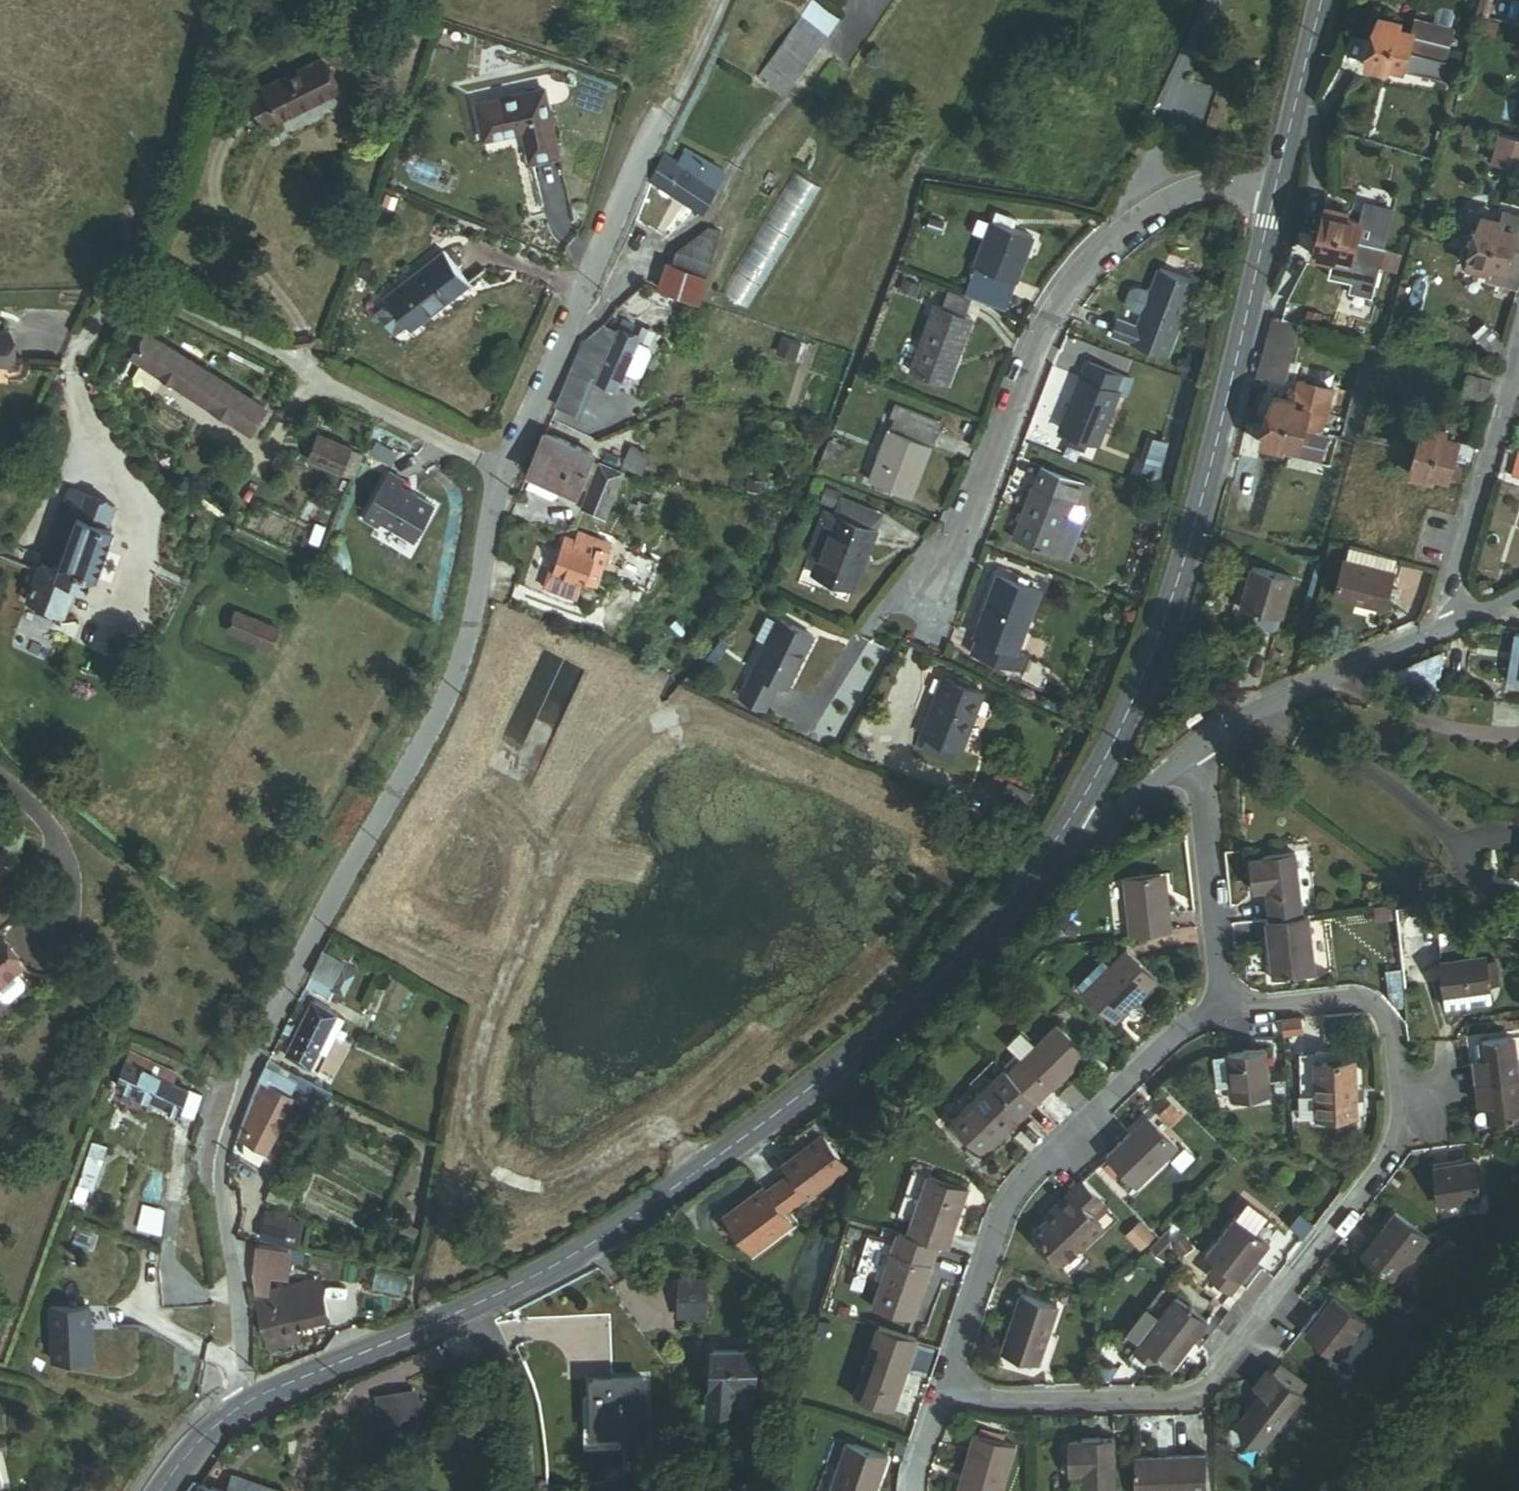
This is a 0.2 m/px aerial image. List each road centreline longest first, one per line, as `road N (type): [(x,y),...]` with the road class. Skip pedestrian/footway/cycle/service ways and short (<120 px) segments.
road 1 (residential): [(243,1404),(249,1335),(218,1194),(226,1142),(321,935),(453,706),(508,479),(725,0)]
road 2 (tertiary): [(1086,805),(1050,864),(700,1167),(593,1246),(243,1404)]
road 3 (residential): [(943,1386),(985,1402),(1167,1399),(1205,1388),(1389,1156),(1402,1125),(1395,1030),(1377,1003),(1359,997),(1221,1007)]
road 4 (tertiary): [(1086,805),(1157,634),(1234,372),(1275,190)]
road 5 (residential): [(918,610),(981,487),(1036,348),(1101,254),(1185,196),(1221,185),(1275,190)]
road 6 (residential): [(1221,1007),(1180,1030),(1038,1168),(999,1222),(943,1386)]
road 7 (residential): [(1193,749),(1236,719),(1444,624)]
road 8 (residential): [(1444,624),(1518,360)]
road 9 (residential): [(1193,749),(1221,1007)]
road 10 (tertiary): [(1275,190),(1322,0)]
road 11 (tertiary): [(243,1404),(154,1490)]
road 12 (residential): [(1086,805),(1193,749)]

